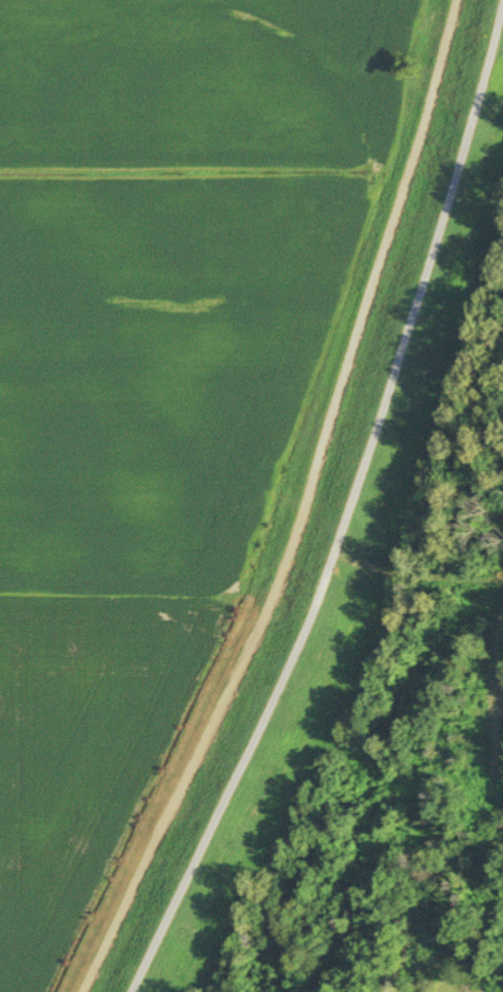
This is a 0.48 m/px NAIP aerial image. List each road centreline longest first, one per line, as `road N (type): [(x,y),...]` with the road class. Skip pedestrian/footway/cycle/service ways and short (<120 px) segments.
road 1 (residential): [(85,991),(266,616),(406,180),(450,0)]
road 2 (track): [(140,991),(304,653),(336,568),(435,269),(502,24)]

